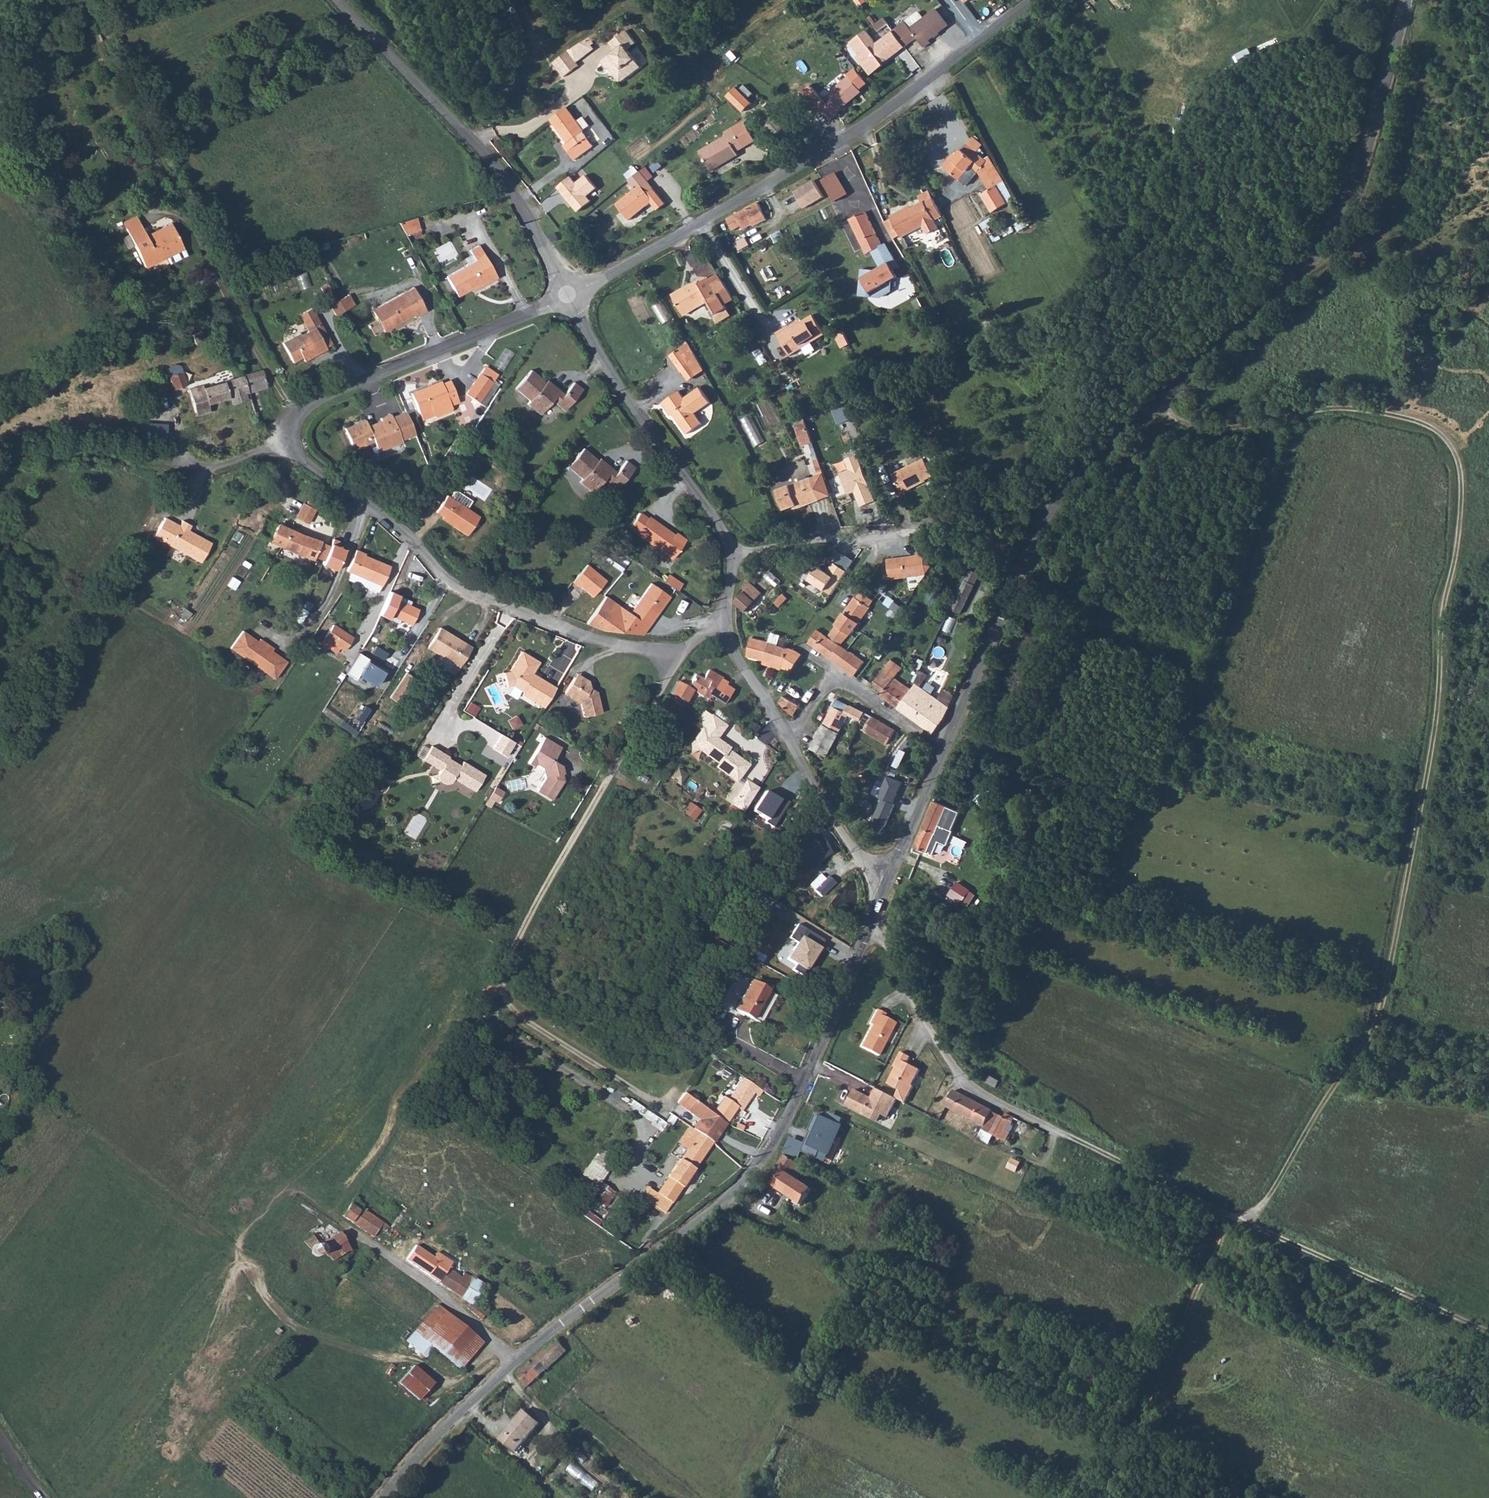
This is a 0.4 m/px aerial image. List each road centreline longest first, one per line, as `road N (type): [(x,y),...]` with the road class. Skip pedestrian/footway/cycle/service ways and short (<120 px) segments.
road 1 (track): [(1109,1497),(1215,1240),(1267,1199),(1381,1012),(1435,731),(1441,619),(1461,504),(1458,458),(1427,423),(1336,407),(1209,427),(1177,420),(1154,399)]
road 2 (unclassified): [(1408,0),(1336,228),(1288,286),(1120,426),(1054,508),(888,879)]
road 3 (unclassified): [(870,922),(786,1120),(753,1170),(475,1397),(382,1497)]
road 4 (track): [(672,650),(665,682),(529,925),(509,969),(509,992),(517,1012),(668,1111)]
road 5 (unclassified): [(1033,0),(847,141),(571,295)]
road 6 (unclassified): [(289,438),(306,463),(375,507),(469,591),(625,645),(672,650),(726,627)]
road 7 (track): [(1063,1132),(1488,1332)]
road 8 (track): [(727,1196),(853,1262),(736,1497)]
road 9 (unclassified): [(571,295),(496,164),(341,0)]
road 10 (unclassified): [(571,295),(322,399),(298,415),(289,438)]
road 11 (unclassified): [(726,627),(734,653),(851,845),(888,879)]
road 12 (unclassified): [(729,551),(611,374),(571,295)]
road 13 (unclassified): [(870,922),(958,1072),(990,1097),(1063,1132)]
road 14 (residential): [(729,551),(907,531),(980,509)]
road 15 (track): [(513,1364),(438,1292),(327,1214)]

